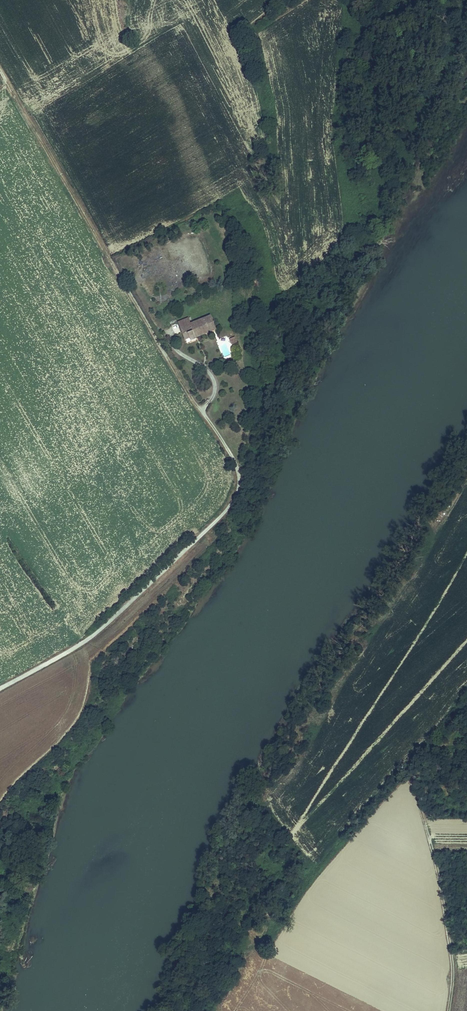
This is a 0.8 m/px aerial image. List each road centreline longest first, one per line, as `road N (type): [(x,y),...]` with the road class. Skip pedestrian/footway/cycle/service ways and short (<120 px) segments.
road 1 (track): [(204,412),(0,72)]
road 2 (track): [(449,1010),(451,945),(414,782)]

